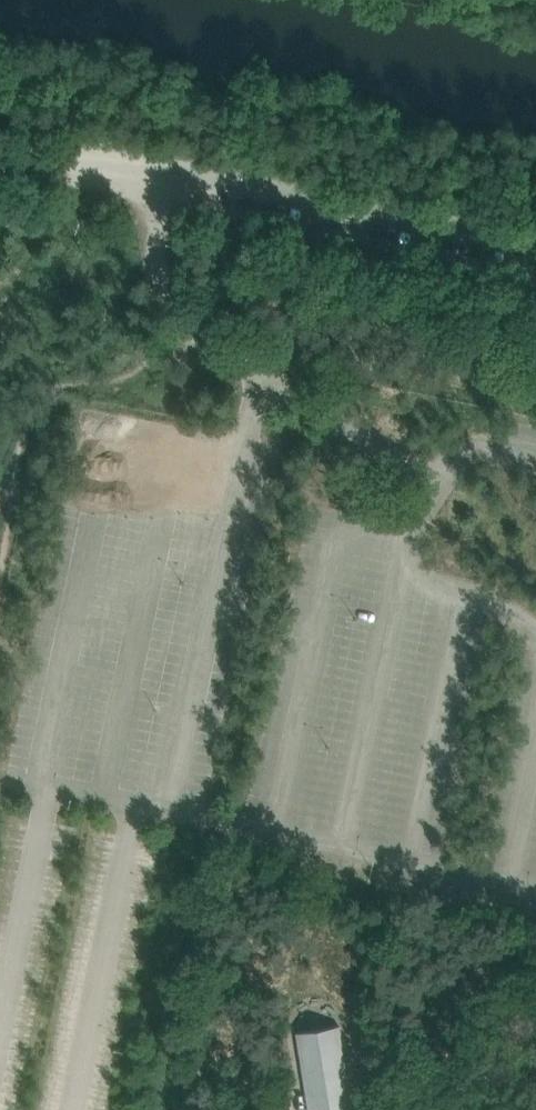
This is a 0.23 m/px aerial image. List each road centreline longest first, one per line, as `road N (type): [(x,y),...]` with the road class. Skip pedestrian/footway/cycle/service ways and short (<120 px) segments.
road 1 (unclassified): [(535,259),(0,152)]

